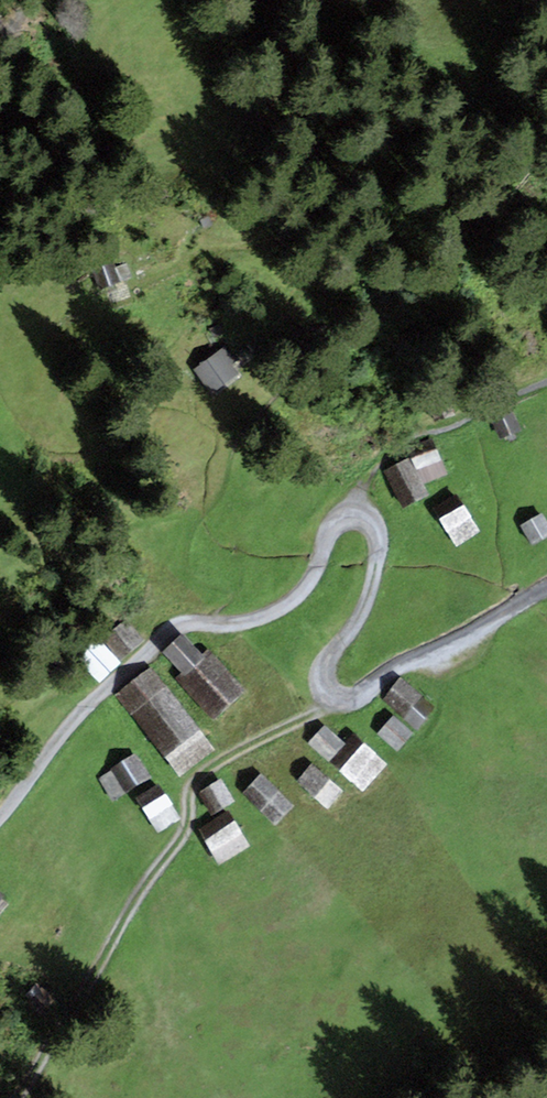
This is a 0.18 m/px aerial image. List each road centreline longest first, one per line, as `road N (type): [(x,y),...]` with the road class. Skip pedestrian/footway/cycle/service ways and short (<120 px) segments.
road 1 (track): [(15,1097),(126,910),(184,837),(191,797),(209,768),(332,698)]
road 2 (track): [(0,811),(102,692),(162,636),(181,625),(254,618),(289,601),(312,573),(330,523),(354,511)]
road 3 (track): [(332,698),(362,692),(391,668),(546,587)]
road 4 (track): [(354,511),(376,526),(378,552),(356,623),(325,668),(332,698)]

